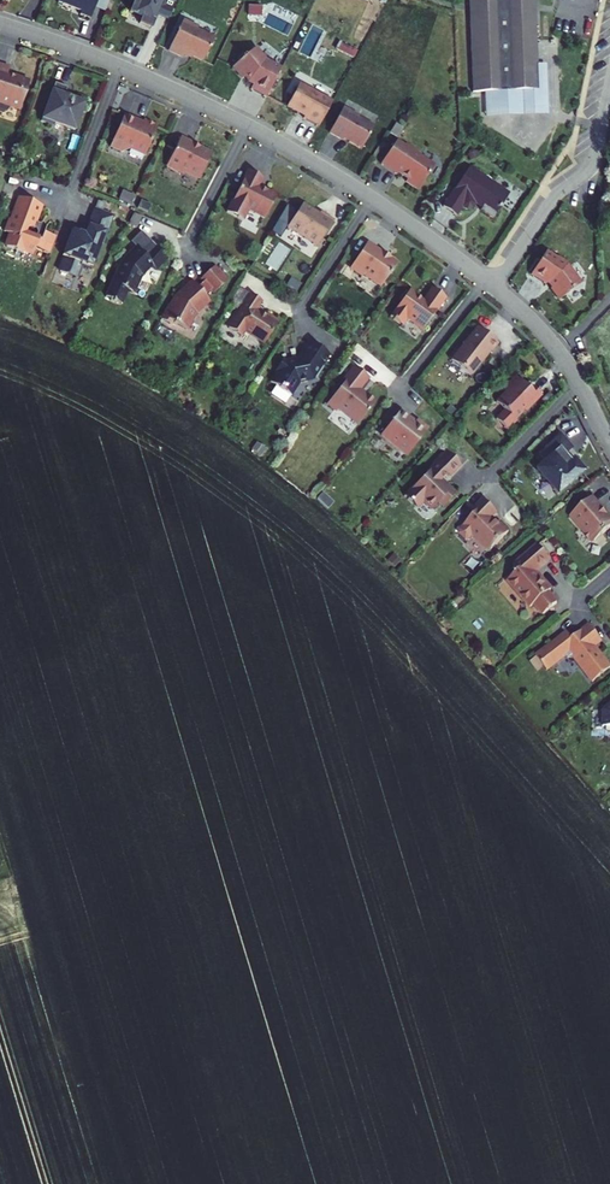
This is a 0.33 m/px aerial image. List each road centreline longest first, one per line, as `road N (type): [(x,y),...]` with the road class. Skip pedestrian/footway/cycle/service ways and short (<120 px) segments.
road 1 (residential): [(609,87),(590,168),(557,195),(496,288)]
road 2 (residential): [(66,203),(119,65)]
road 3 (residential): [(119,65),(249,126)]
road 4 (residential): [(249,126),(372,198)]
road 5 (residential): [(184,250),(249,126)]
road 6 (residential): [(399,390),(483,278)]
road 7 (residential): [(372,198),(483,278)]
road 8 (residential): [(372,198),(300,310)]
road 9 (residential): [(496,288),(547,337),(581,386)]
road 10 (residential): [(0,24),(119,65)]
road 11 (residential): [(581,386),(494,471)]

